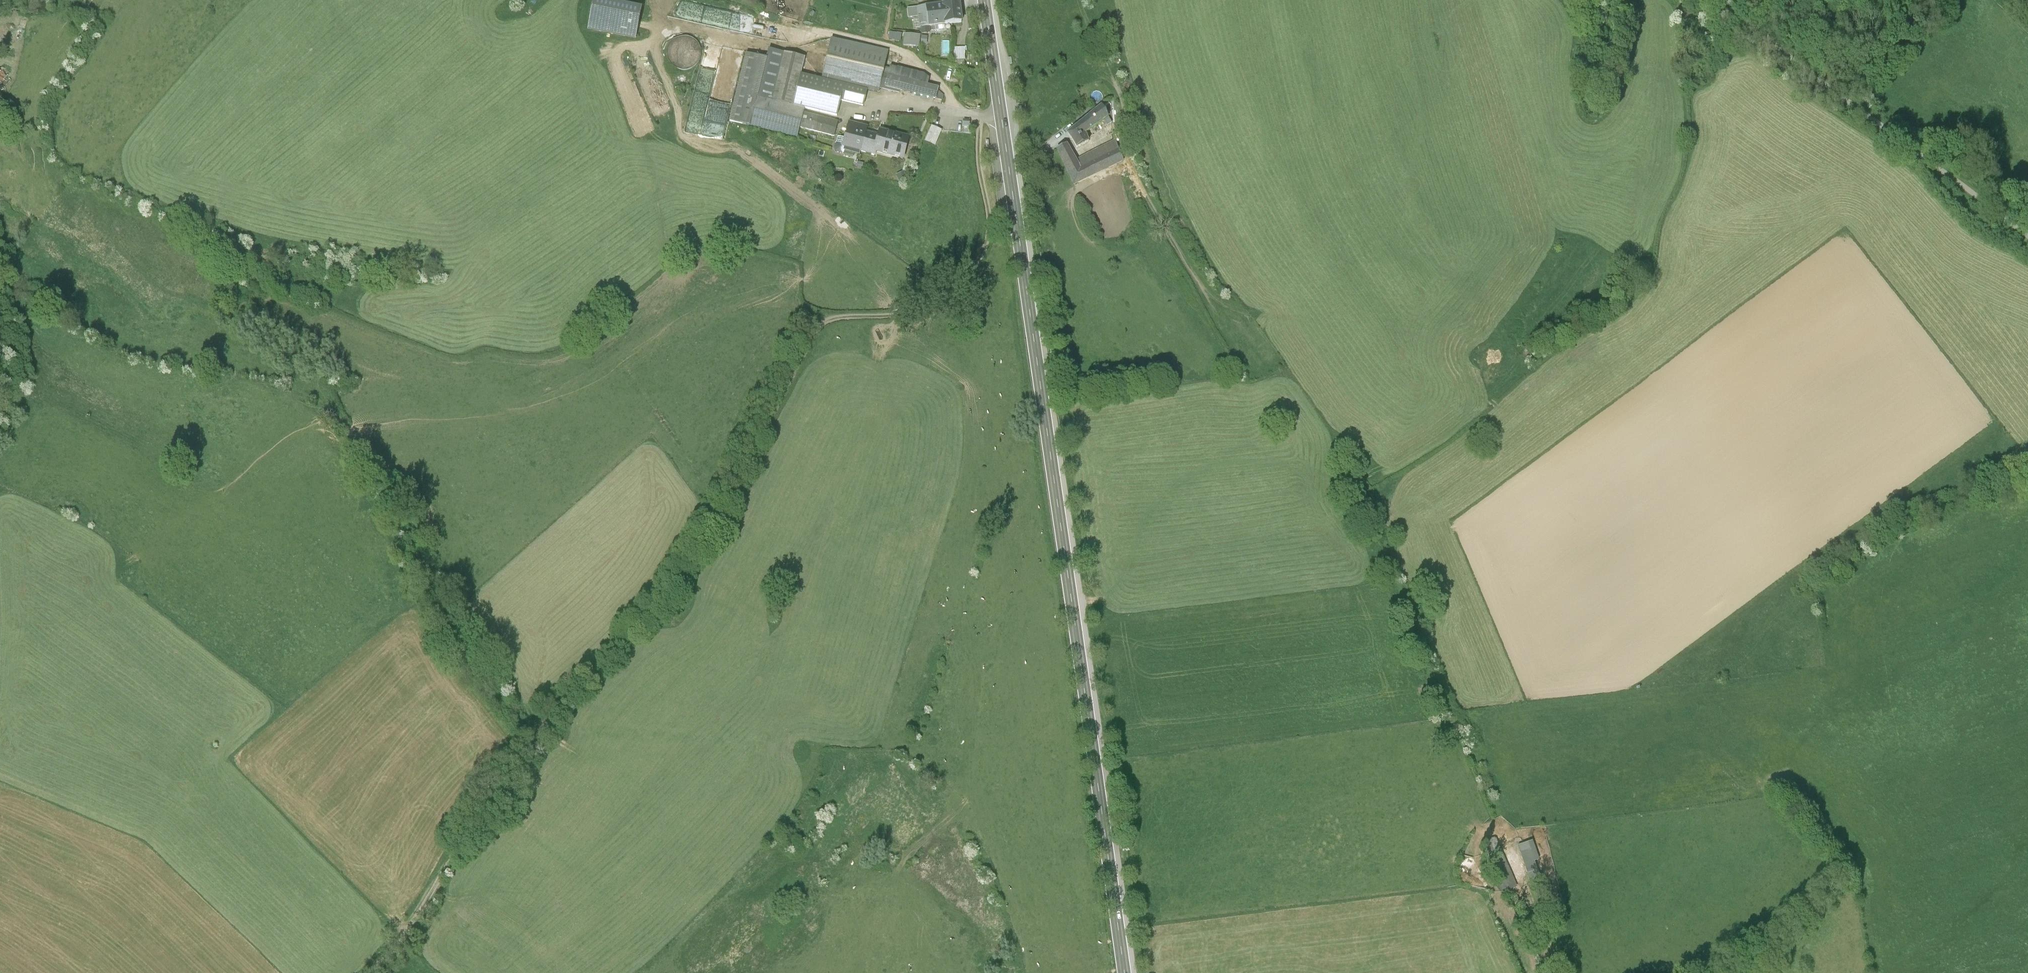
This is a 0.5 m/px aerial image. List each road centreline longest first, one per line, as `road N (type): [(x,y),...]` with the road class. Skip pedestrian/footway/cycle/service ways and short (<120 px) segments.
road 1 (track): [(370,972),(588,668),(686,572),(827,319),(919,310),(976,268),(988,223),(980,114)]
road 2 (secondary): [(984,0),(1124,972)]
road 3 (track): [(1558,972),(1506,844)]

